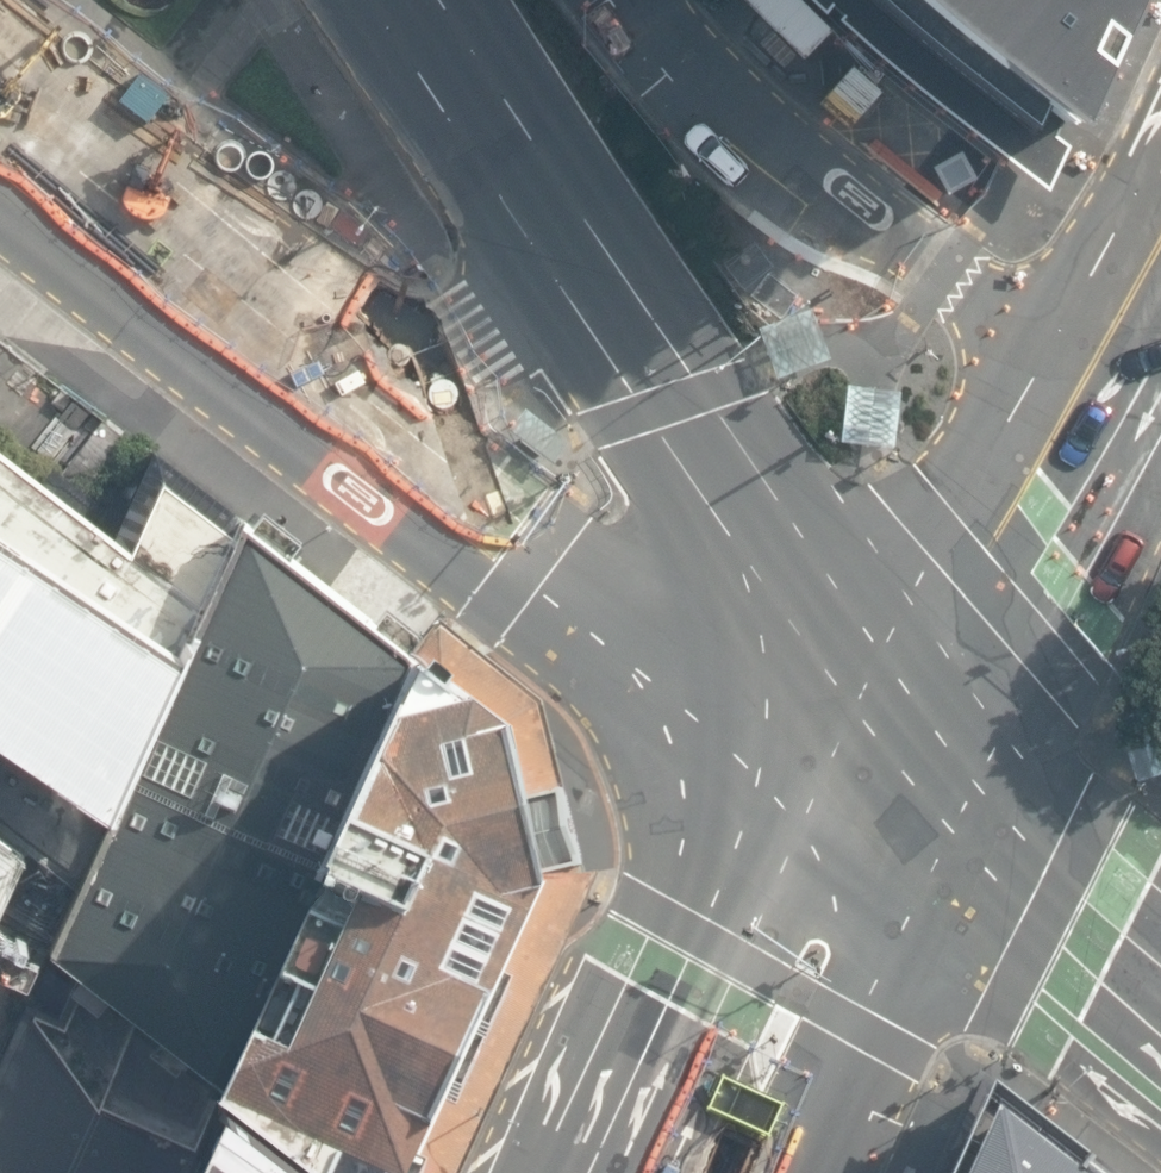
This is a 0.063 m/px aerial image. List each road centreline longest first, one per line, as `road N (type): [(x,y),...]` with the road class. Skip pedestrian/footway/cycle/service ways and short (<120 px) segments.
road 1 (tertiary): [(212,288),(542,554),(895,778)]
road 2 (primary): [(895,778),(654,412),(522,175)]
road 3 (residential): [(1112,358),(945,267),(836,189),(756,120),(664,0)]
road 4 (secondary): [(1112,358),(895,778)]
road 5 (secondary): [(895,778),(701,1172)]
road 6 (primary): [(212,288),(370,322),(429,318),(509,259),(530,208),(522,175)]
road 7 (primary): [(1160,985),(895,778)]
road 8 (tertiary): [(0,126),(212,288)]
road 9 (primary): [(522,175),(428,0)]

